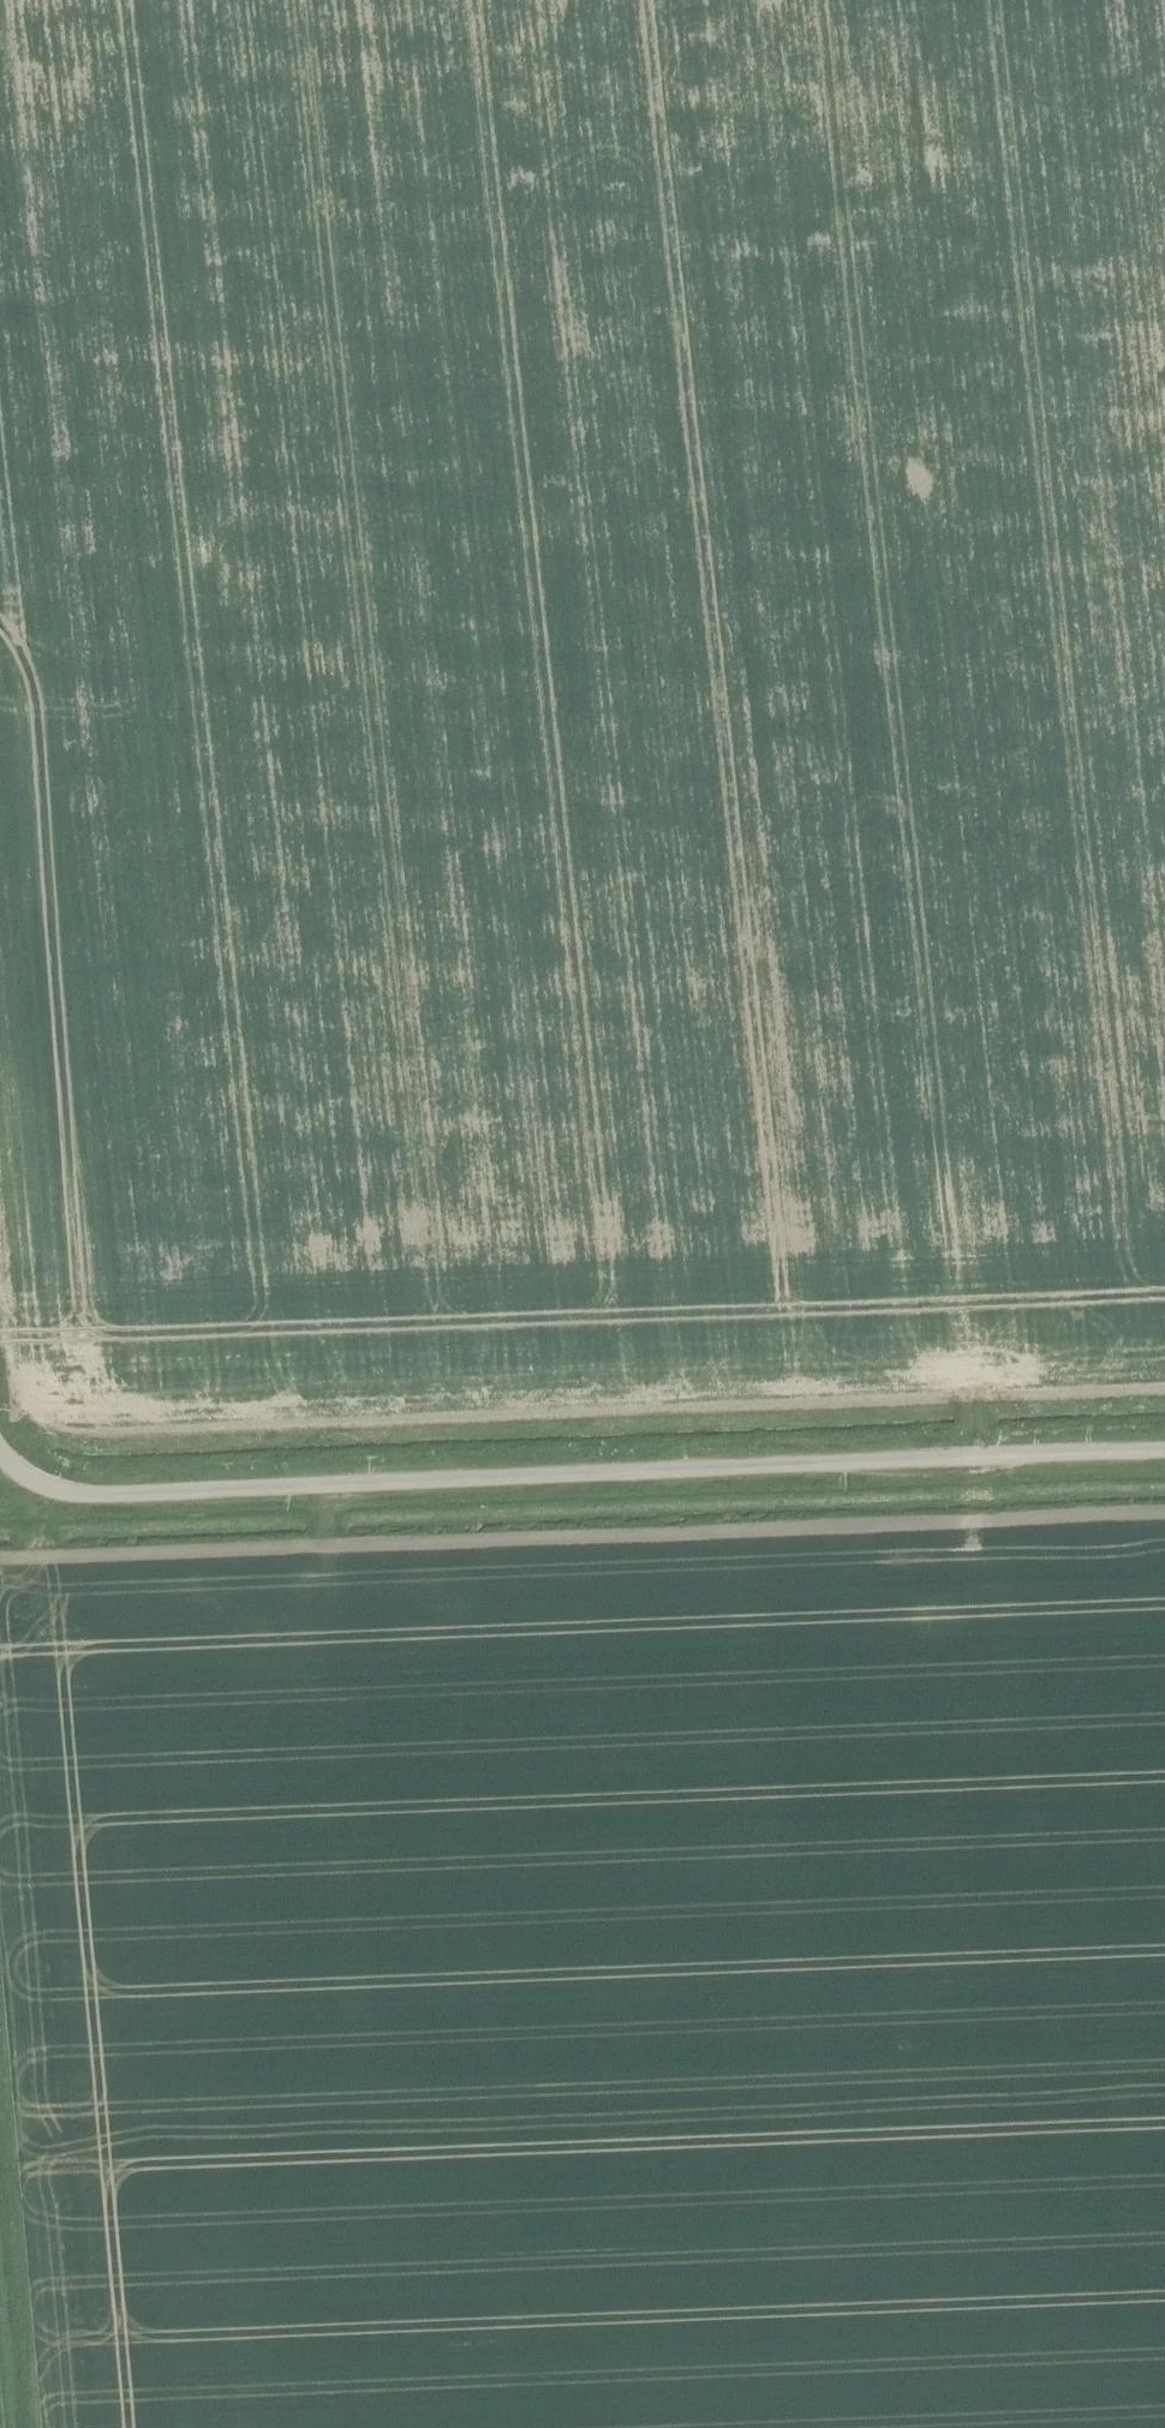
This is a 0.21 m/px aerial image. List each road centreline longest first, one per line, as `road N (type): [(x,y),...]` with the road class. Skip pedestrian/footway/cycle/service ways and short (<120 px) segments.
road 1 (unclassified): [(1164,1455),(87,1499),(34,1484),(0,1449)]

